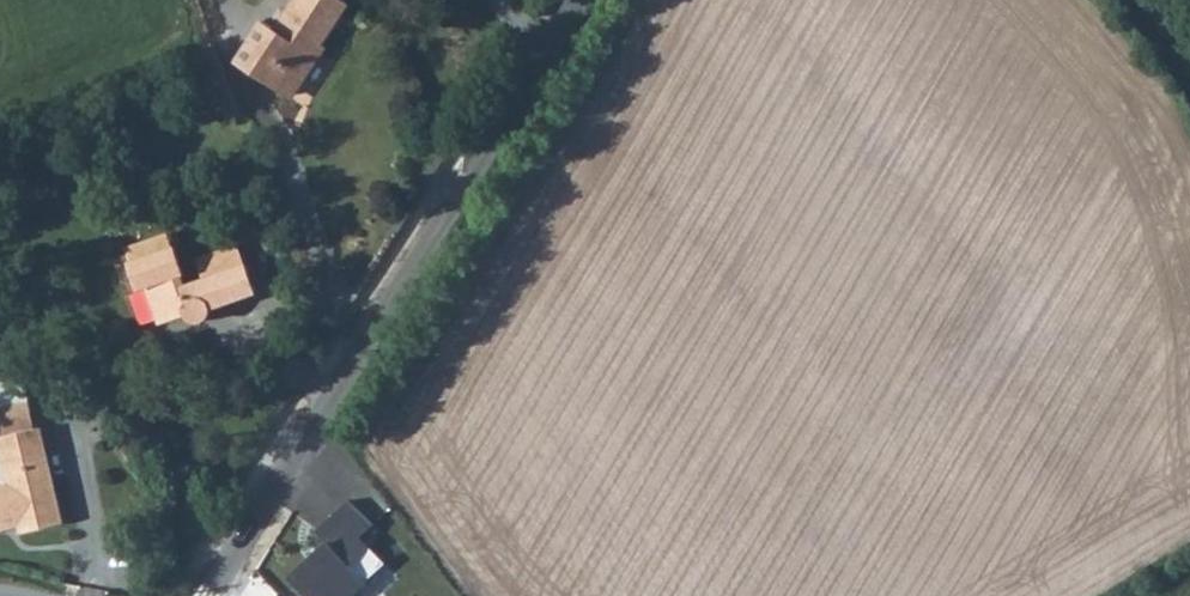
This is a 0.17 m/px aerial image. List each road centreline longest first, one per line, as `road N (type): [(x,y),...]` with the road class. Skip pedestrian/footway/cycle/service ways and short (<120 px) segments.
road 1 (unclassified): [(207,595),(577,0)]

